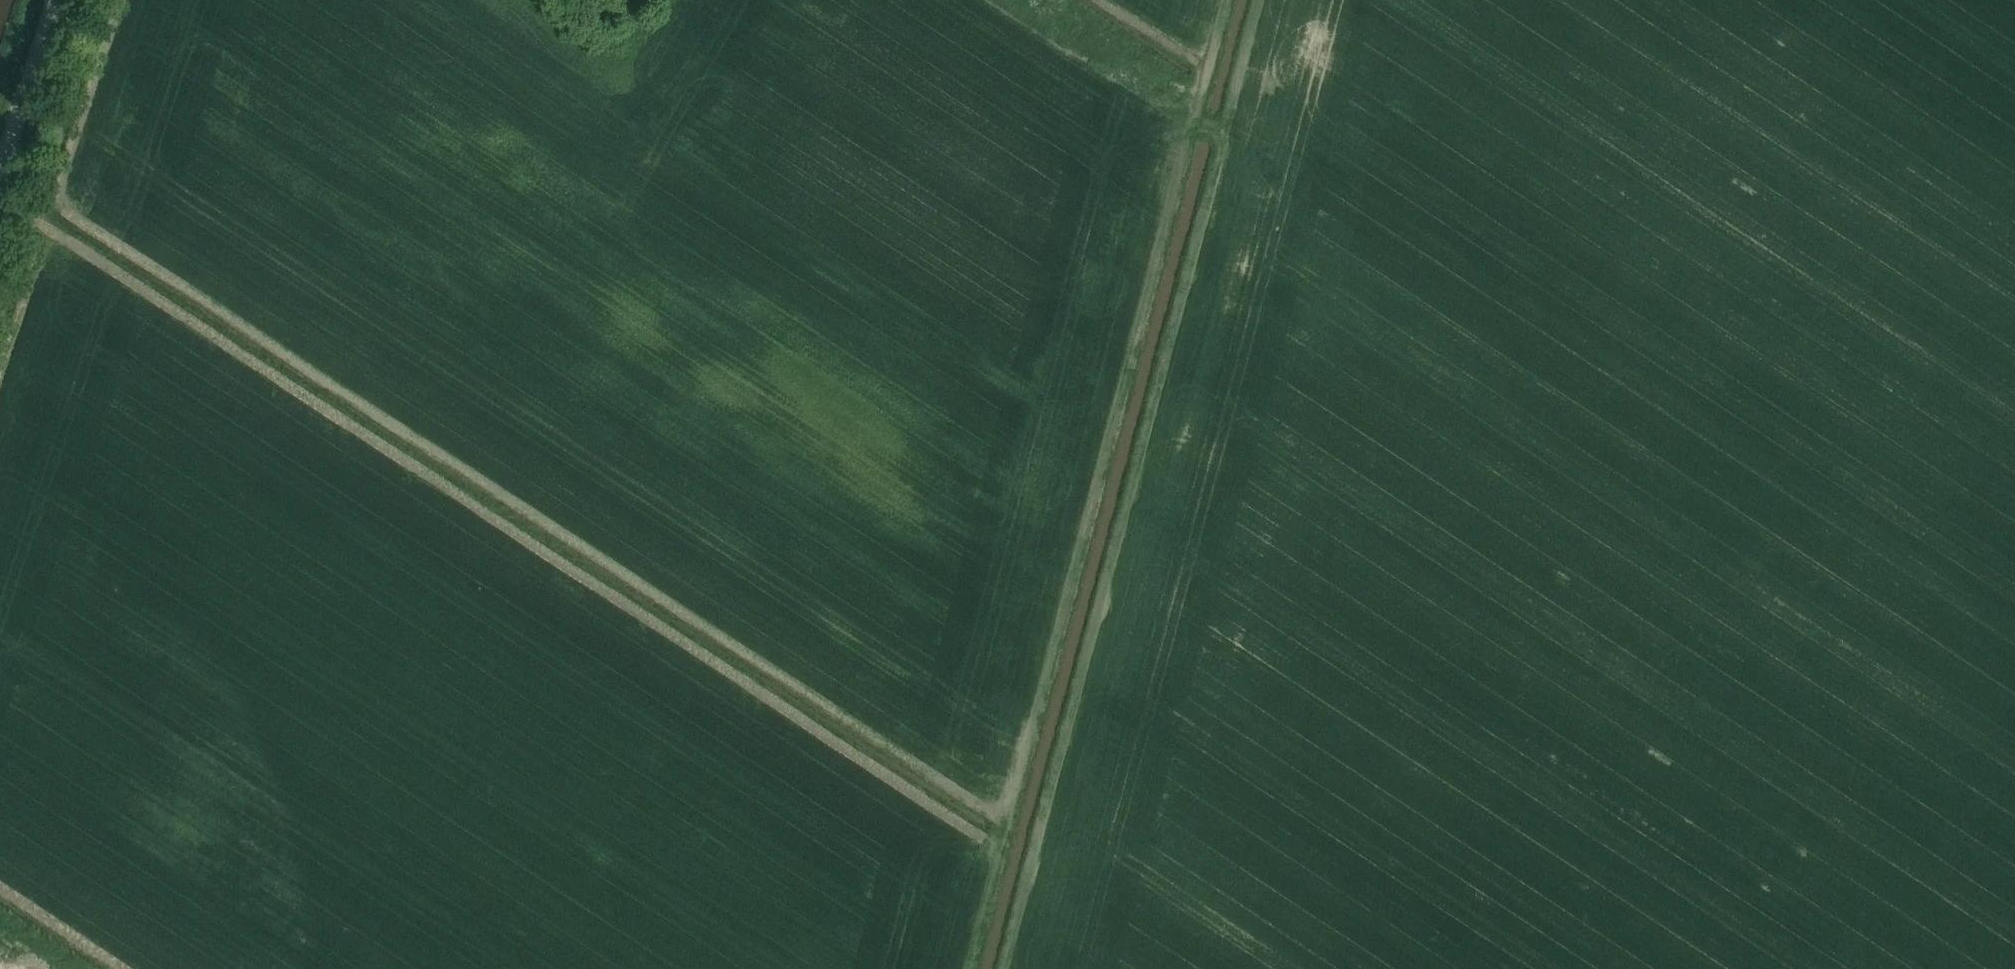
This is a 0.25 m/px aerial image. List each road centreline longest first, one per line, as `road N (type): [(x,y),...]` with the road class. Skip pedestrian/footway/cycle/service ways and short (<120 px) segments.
road 1 (unclassified): [(0,197),(67,0)]

